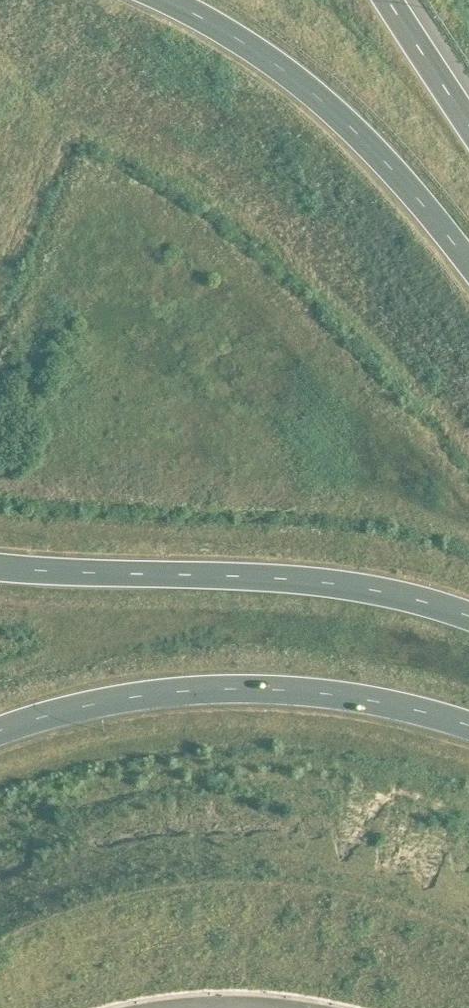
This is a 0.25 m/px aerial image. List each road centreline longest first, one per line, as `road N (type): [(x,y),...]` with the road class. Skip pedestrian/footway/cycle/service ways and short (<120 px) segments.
road 1 (trunk): [(0,733),(101,705),(227,690),(341,697),(468,727)]
road 2 (motorway): [(0,569),(350,587),(468,619)]
road 3 (trunk): [(468,268),(409,190),(308,87),(165,0)]
road 4 (motorway): [(468,125),(389,0)]
road 5 (residential): [(203,997),(331,1007)]

